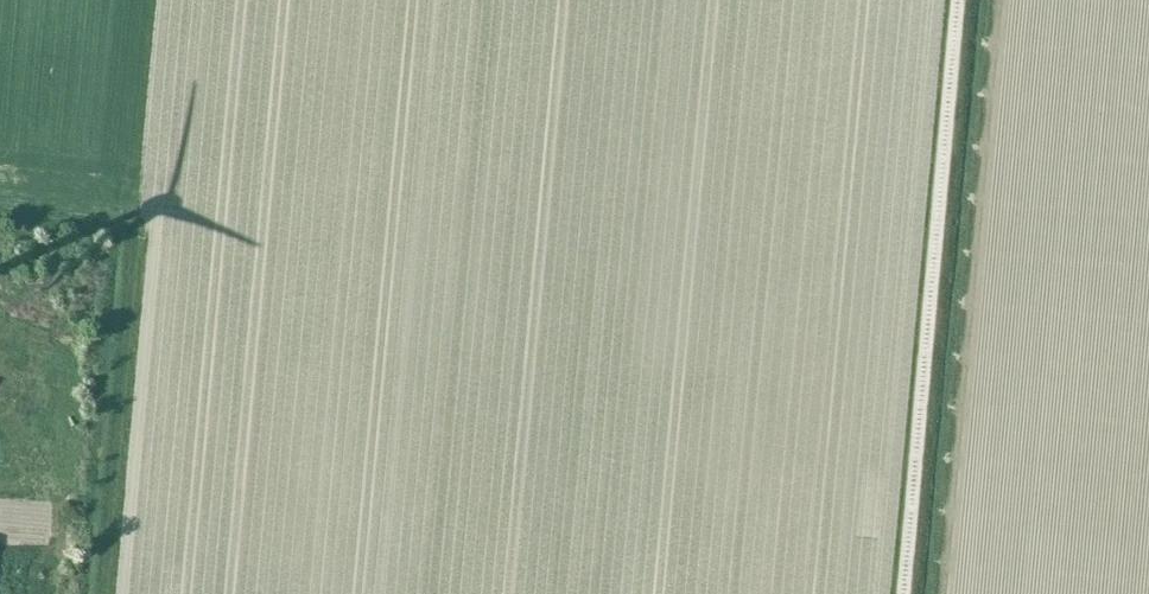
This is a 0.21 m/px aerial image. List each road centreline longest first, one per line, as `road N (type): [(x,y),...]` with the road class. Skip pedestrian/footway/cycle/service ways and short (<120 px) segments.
road 1 (unclassified): [(902,593),(960,0)]

